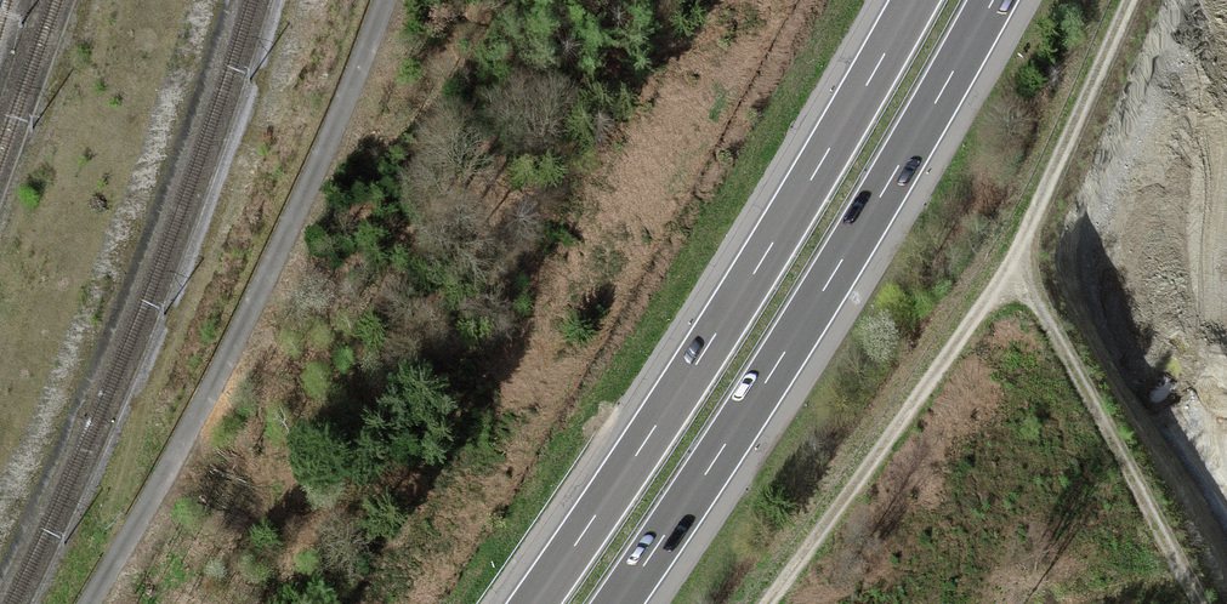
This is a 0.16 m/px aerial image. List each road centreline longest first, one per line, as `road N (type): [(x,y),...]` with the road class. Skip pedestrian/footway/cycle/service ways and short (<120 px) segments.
road 1 (motorway): [(915,0),(713,338),(534,603)]
road 2 (motorway): [(617,603),(828,283),(993,0)]
road 3 (track): [(768,603),(1014,256),(1130,0)]
road 4 (track): [(384,0),(236,339),(90,603)]
road 5 (track): [(1014,256),(1199,603)]

